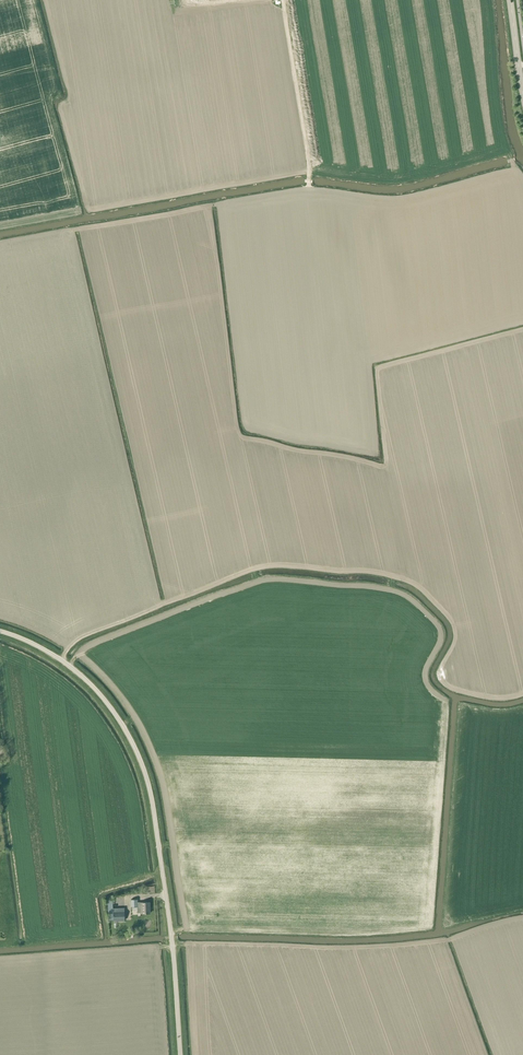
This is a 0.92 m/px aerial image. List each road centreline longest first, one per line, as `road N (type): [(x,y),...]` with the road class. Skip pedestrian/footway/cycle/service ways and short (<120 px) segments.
road 1 (unclassified): [(180,1054),(170,927),(140,760),(92,686),(54,656),(0,631)]

